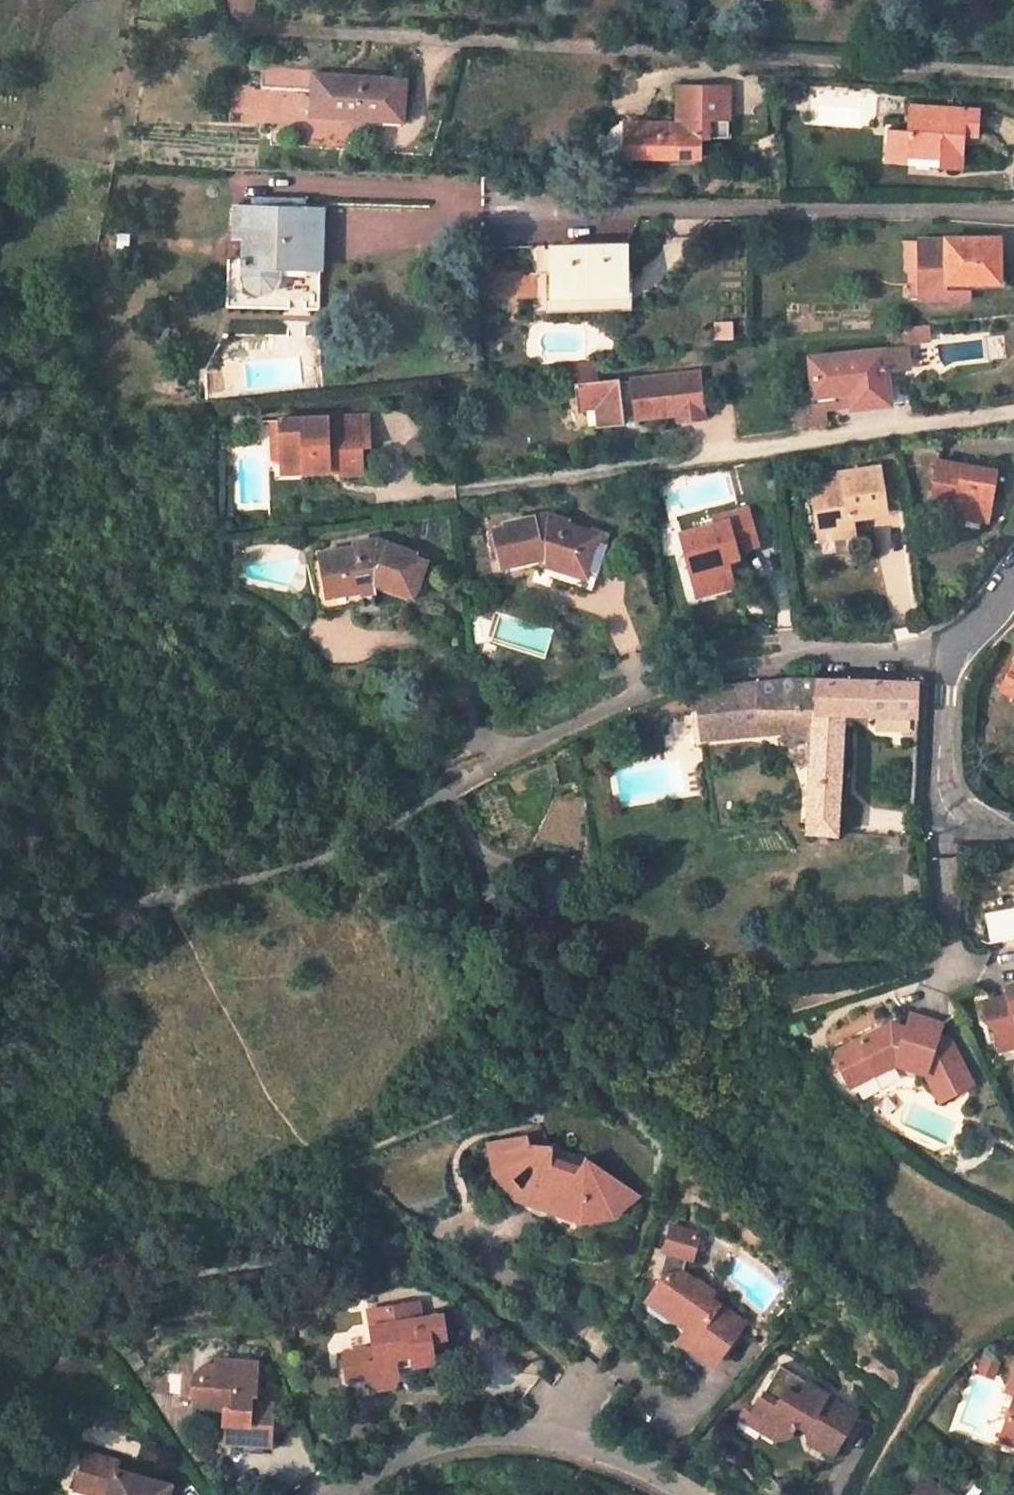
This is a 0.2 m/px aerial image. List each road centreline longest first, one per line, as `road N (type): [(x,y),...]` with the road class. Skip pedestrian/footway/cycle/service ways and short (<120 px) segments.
road 1 (unclassified): [(948,652),(750,666),(671,685),(578,722),(359,838),(140,906)]
road 2 (residential): [(1013,405),(463,485)]
road 3 (residential): [(1013,831),(972,827),(943,802),(948,652)]
road 4 (residential): [(346,1494),(394,1463),(487,1435),(547,1437)]
road 5 (residential): [(547,1437),(659,1471),(693,1494)]

